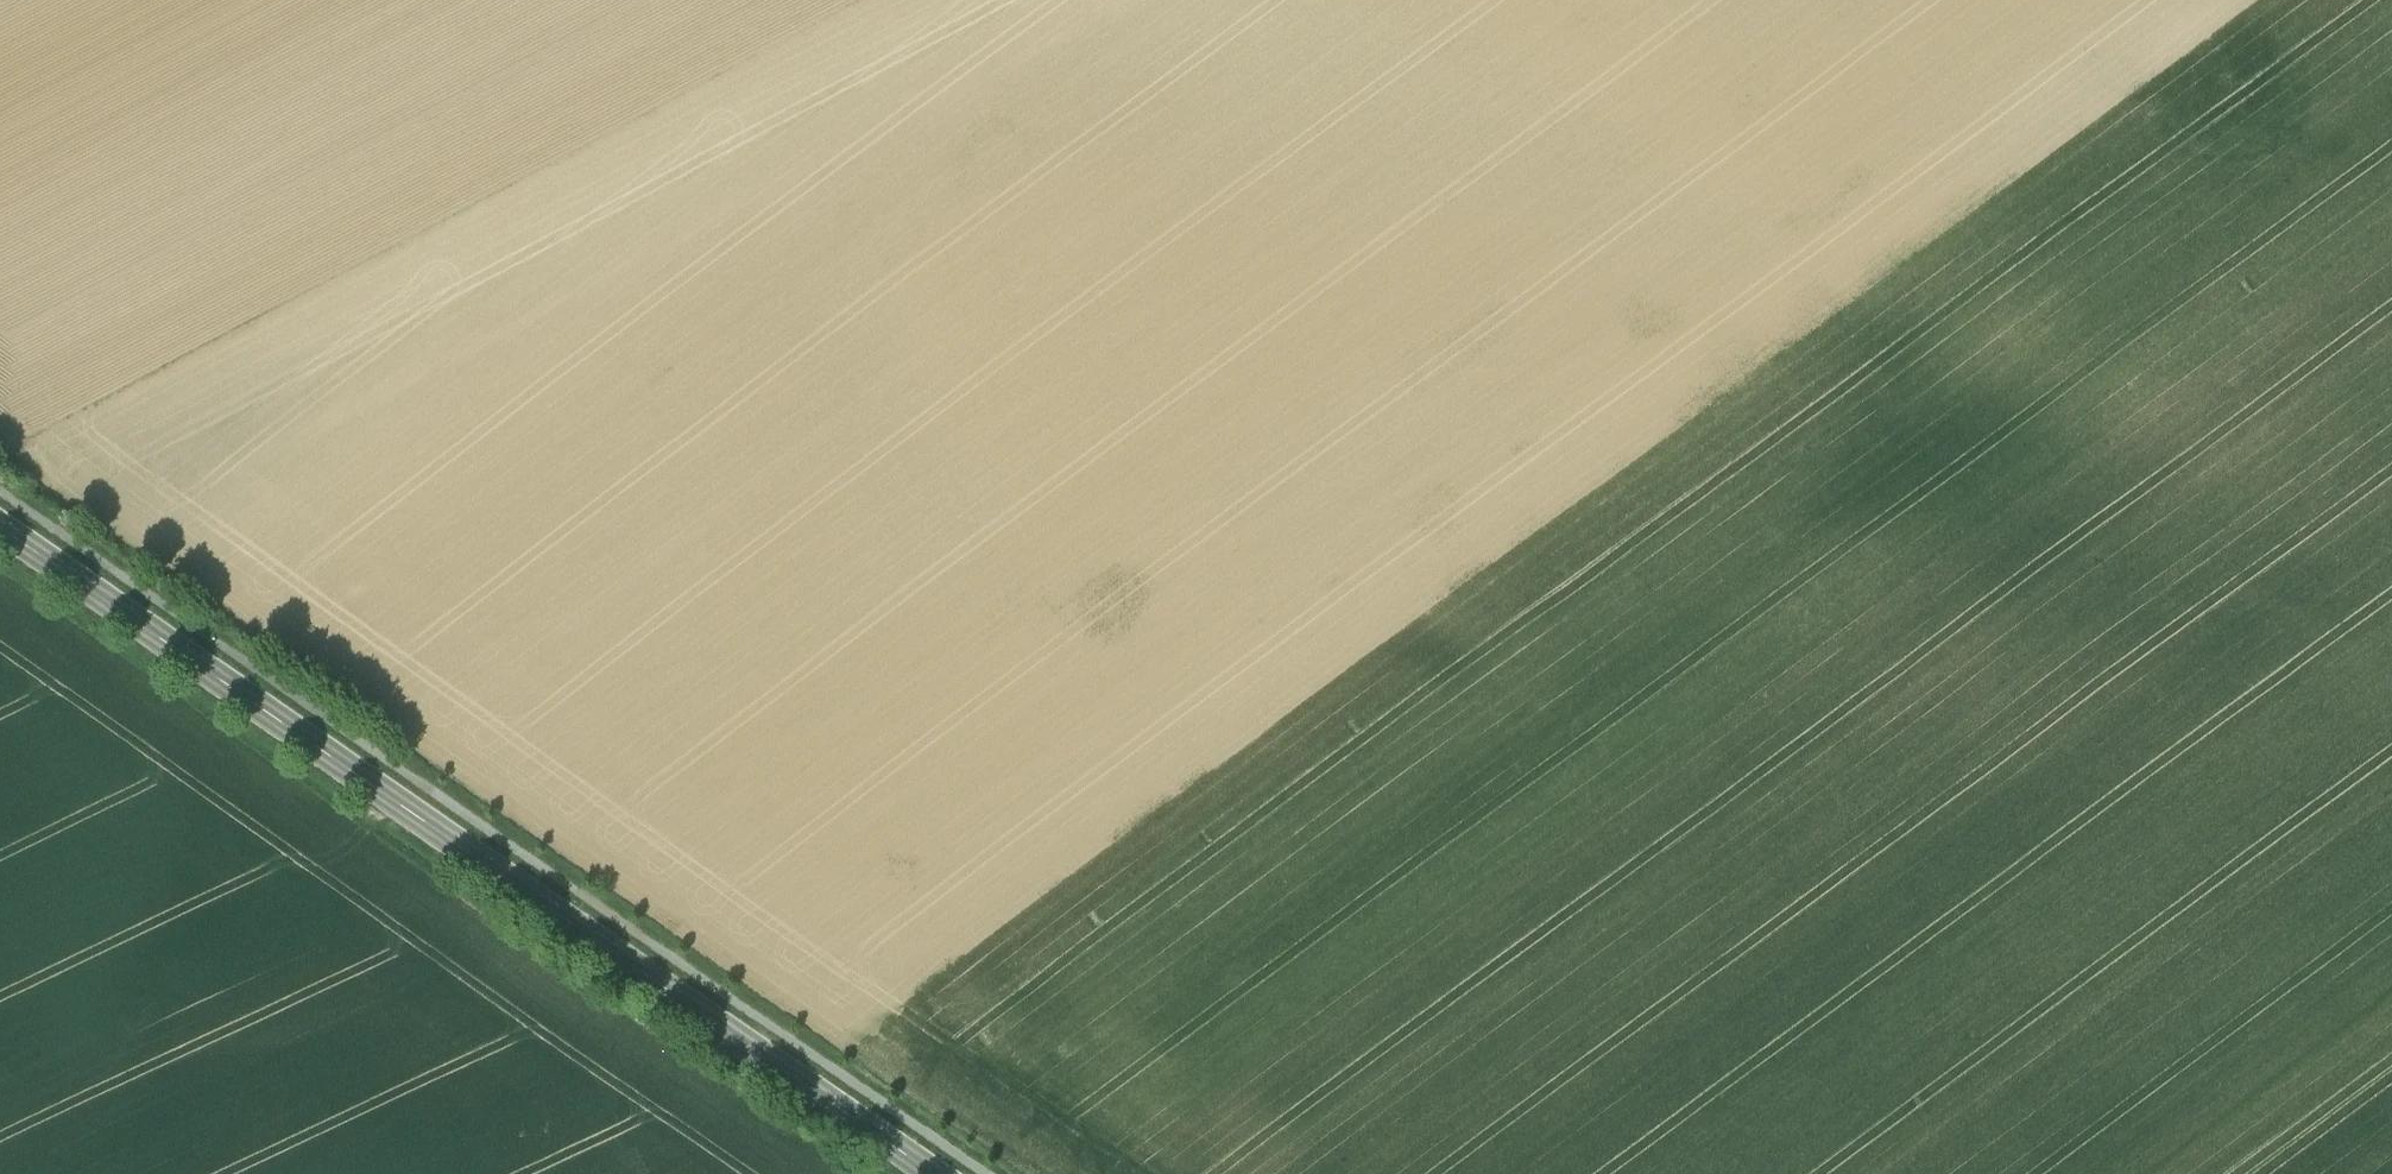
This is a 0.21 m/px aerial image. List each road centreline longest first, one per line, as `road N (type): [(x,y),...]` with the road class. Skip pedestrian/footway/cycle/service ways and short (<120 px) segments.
road 1 (secondary): [(0,527),(934,1173)]

